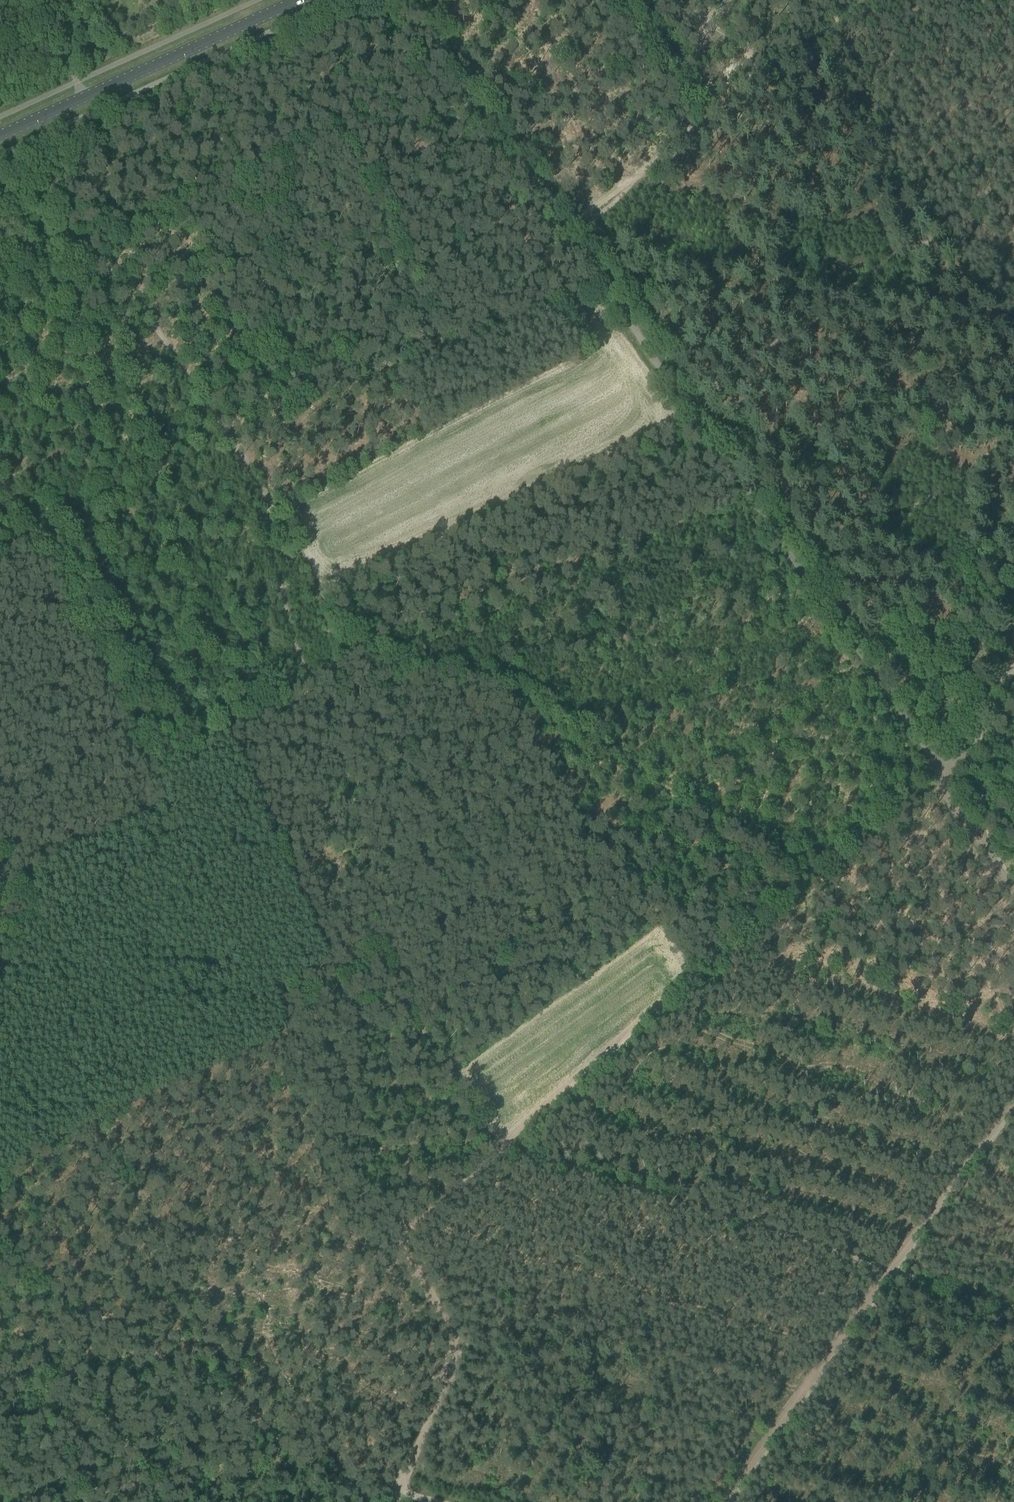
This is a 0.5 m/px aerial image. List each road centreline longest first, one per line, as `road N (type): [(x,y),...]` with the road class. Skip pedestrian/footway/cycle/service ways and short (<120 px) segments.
road 1 (track): [(390,1501),(454,1355),(406,1249),(420,1021),(310,695)]
road 2 (track): [(940,769),(566,227)]
road 3 (track): [(310,695),(268,542),(266,503),(221,423),(127,295),(54,226),(0,195)]
road 4 (track): [(889,1272),(503,1149),(420,1021)]
road 5 (track): [(409,1232),(804,878)]
road 6 (track): [(804,878),(753,835),(547,706),(398,659),(373,640)]
road 7 (track): [(0,1179),(96,1120),(279,1045),(333,981),(397,955)]
road 8 (track): [(0,1249),(366,1501)]
road 9 (track): [(461,77),(407,73),(328,108),(292,155),(83,251)]
road 10 (track): [(373,640),(543,574),(729,517),(752,500)]
road 11 (track): [(685,404),(1013,177)]
road 12 (track): [(310,695),(174,761),(161,770),(160,809),(145,822),(69,853),(0,894)]
road 13 (track): [(873,0),(566,227)]
road 14 (track): [(682,797),(620,847),(610,889),(417,1013)]
road 15 (tertiary): [(0,137),(299,0)]
road 16 (track): [(889,1272),(726,1501)]
road 17 (track): [(566,227),(407,0)]
road 18 (track): [(1013,434),(809,582)]
road 19 (track): [(804,878),(915,782),(940,769),(980,769)]
road 20 (track): [(889,1272),(1013,1099)]
road 21 (track): [(602,282),(414,365)]
road 22 (track): [(1013,891),(940,769)]
road 23 (track): [(940,769),(1013,656)]
road 24 (track): [(889,1272),(1013,1309)]

